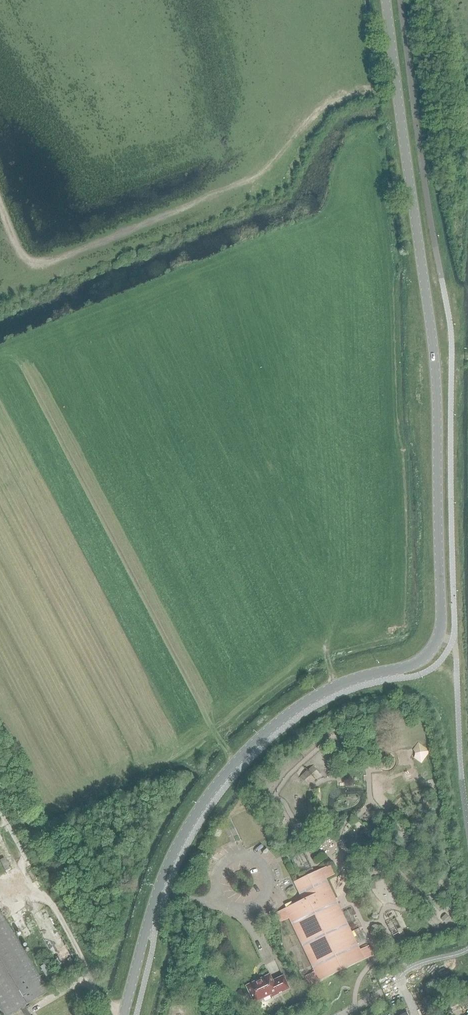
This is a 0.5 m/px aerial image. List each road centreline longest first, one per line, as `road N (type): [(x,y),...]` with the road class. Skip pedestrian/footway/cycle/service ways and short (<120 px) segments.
road 1 (unclassified): [(123,1014),(168,865),(223,776),(292,711),(350,680),(415,663),(440,629),(433,351),(386,0)]

